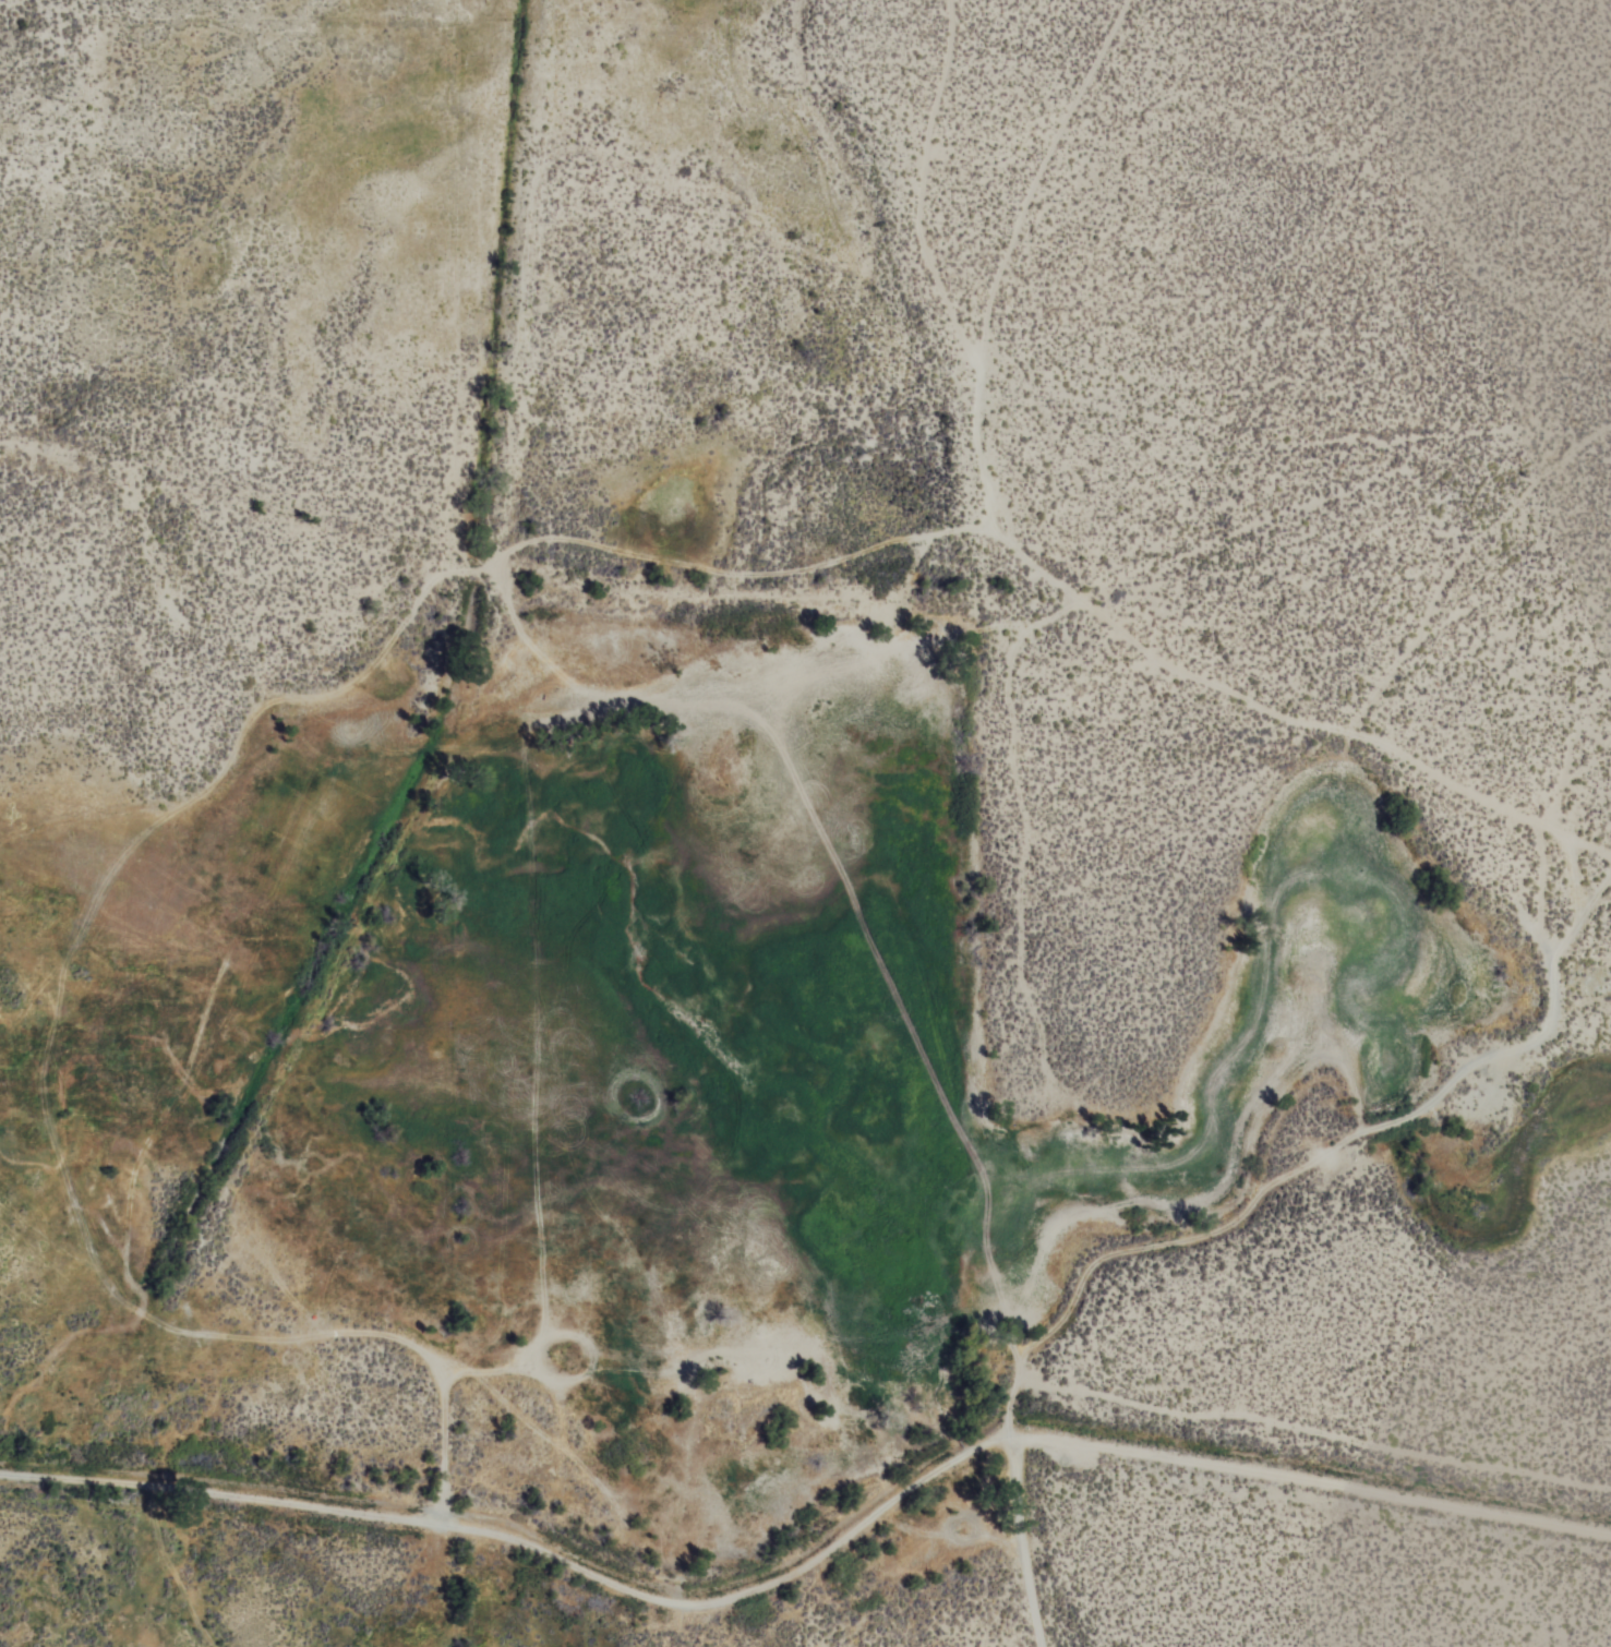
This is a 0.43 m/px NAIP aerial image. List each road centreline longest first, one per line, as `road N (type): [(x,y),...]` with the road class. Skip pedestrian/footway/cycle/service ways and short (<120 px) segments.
road 1 (track): [(0,1470),(177,1484),(479,1528),(669,1607),(749,1594),(859,1538),(954,1459),(1010,1439),(1038,1646)]
road 2 (track): [(1010,1439),(1610,1541)]

